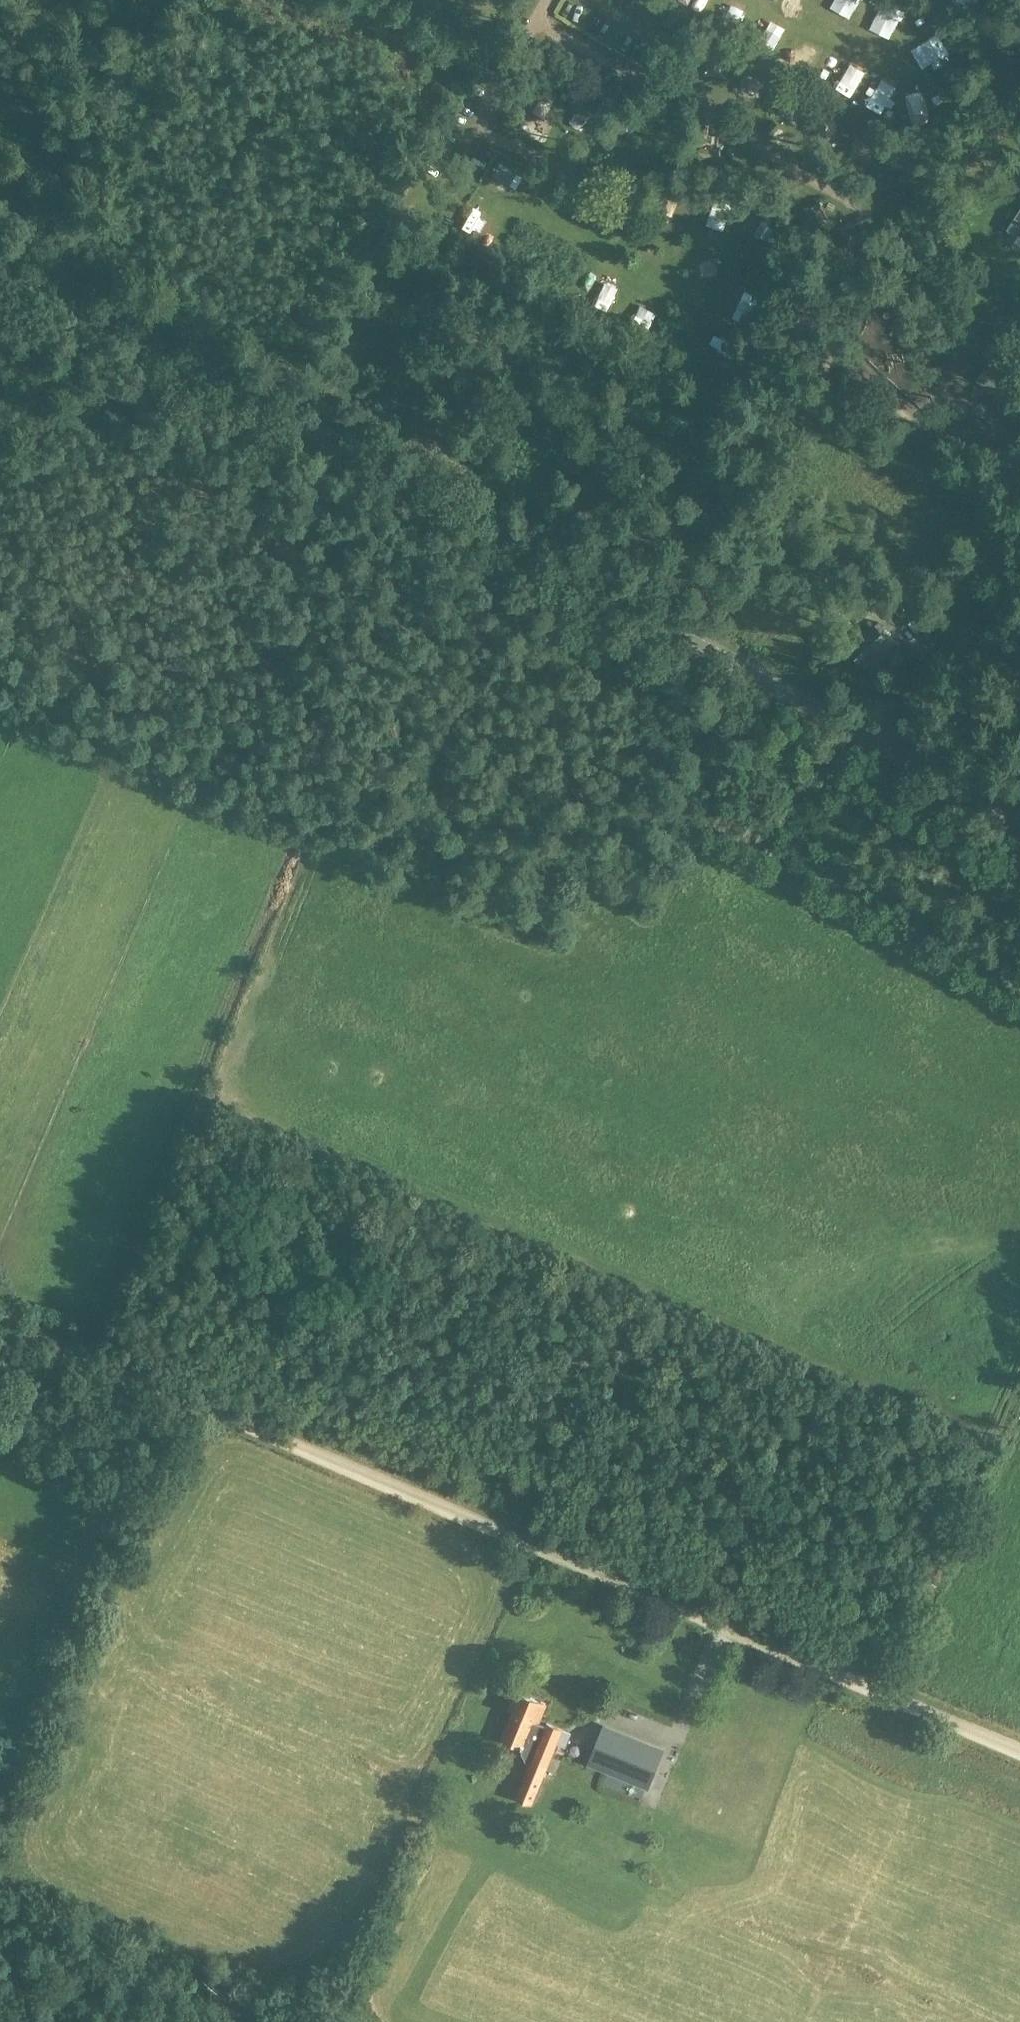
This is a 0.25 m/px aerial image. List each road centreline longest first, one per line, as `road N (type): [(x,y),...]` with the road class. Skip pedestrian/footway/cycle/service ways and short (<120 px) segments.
road 1 (unclassified): [(1019,815),(0,248)]
road 2 (track): [(1019,1740),(0,1316)]

